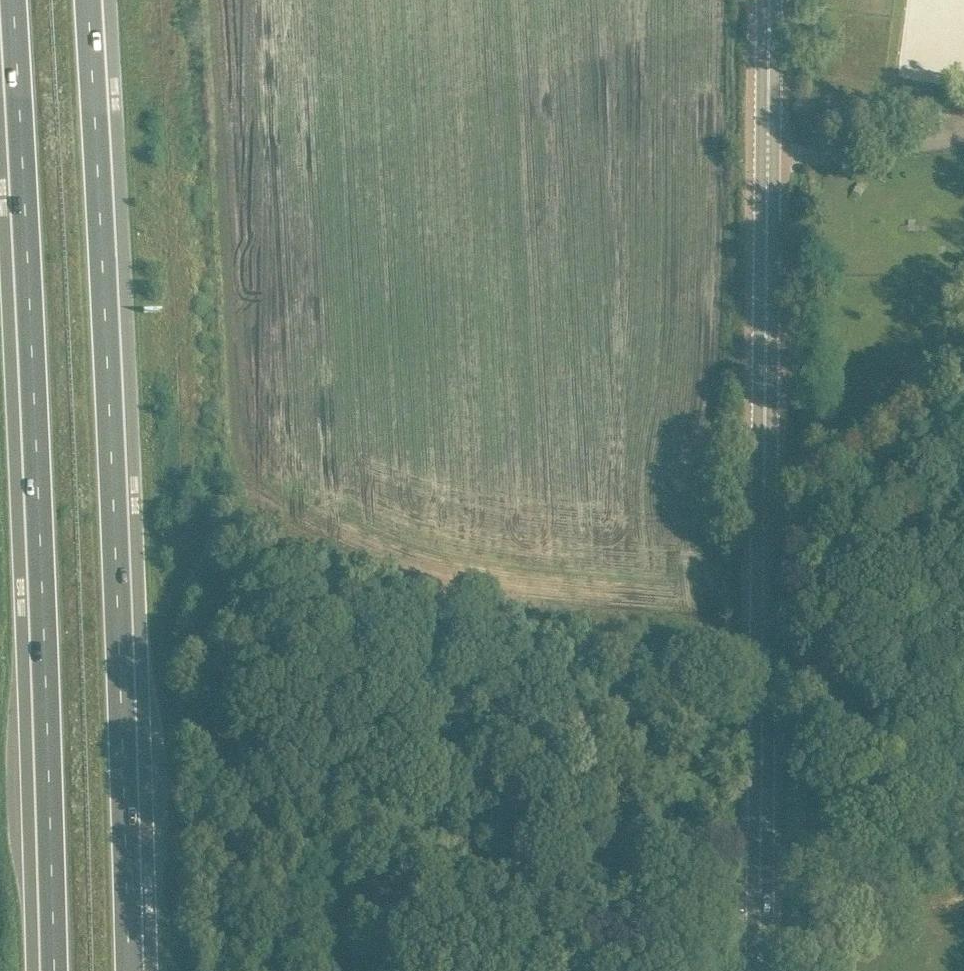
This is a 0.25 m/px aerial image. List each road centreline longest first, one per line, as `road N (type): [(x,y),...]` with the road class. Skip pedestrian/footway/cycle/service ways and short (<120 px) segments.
road 1 (trunk): [(12,0),(54,970)]
road 2 (trunk): [(129,970),(88,0)]
road 3 (tertiary): [(759,970),(768,0)]

